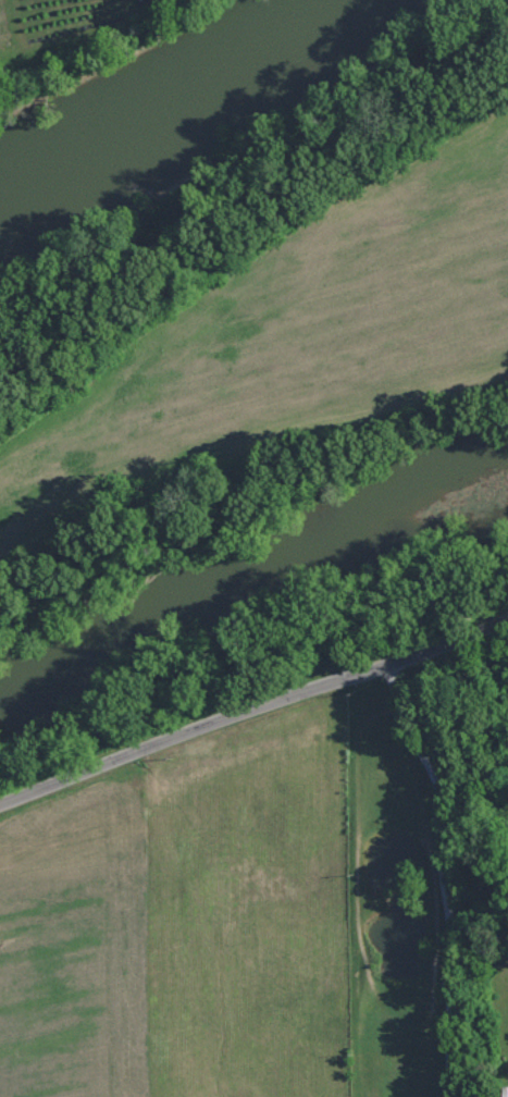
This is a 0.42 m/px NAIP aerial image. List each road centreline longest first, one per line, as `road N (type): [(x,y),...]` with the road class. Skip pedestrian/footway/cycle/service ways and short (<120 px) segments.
road 1 (residential): [(0,792),(234,702),(507,614)]

